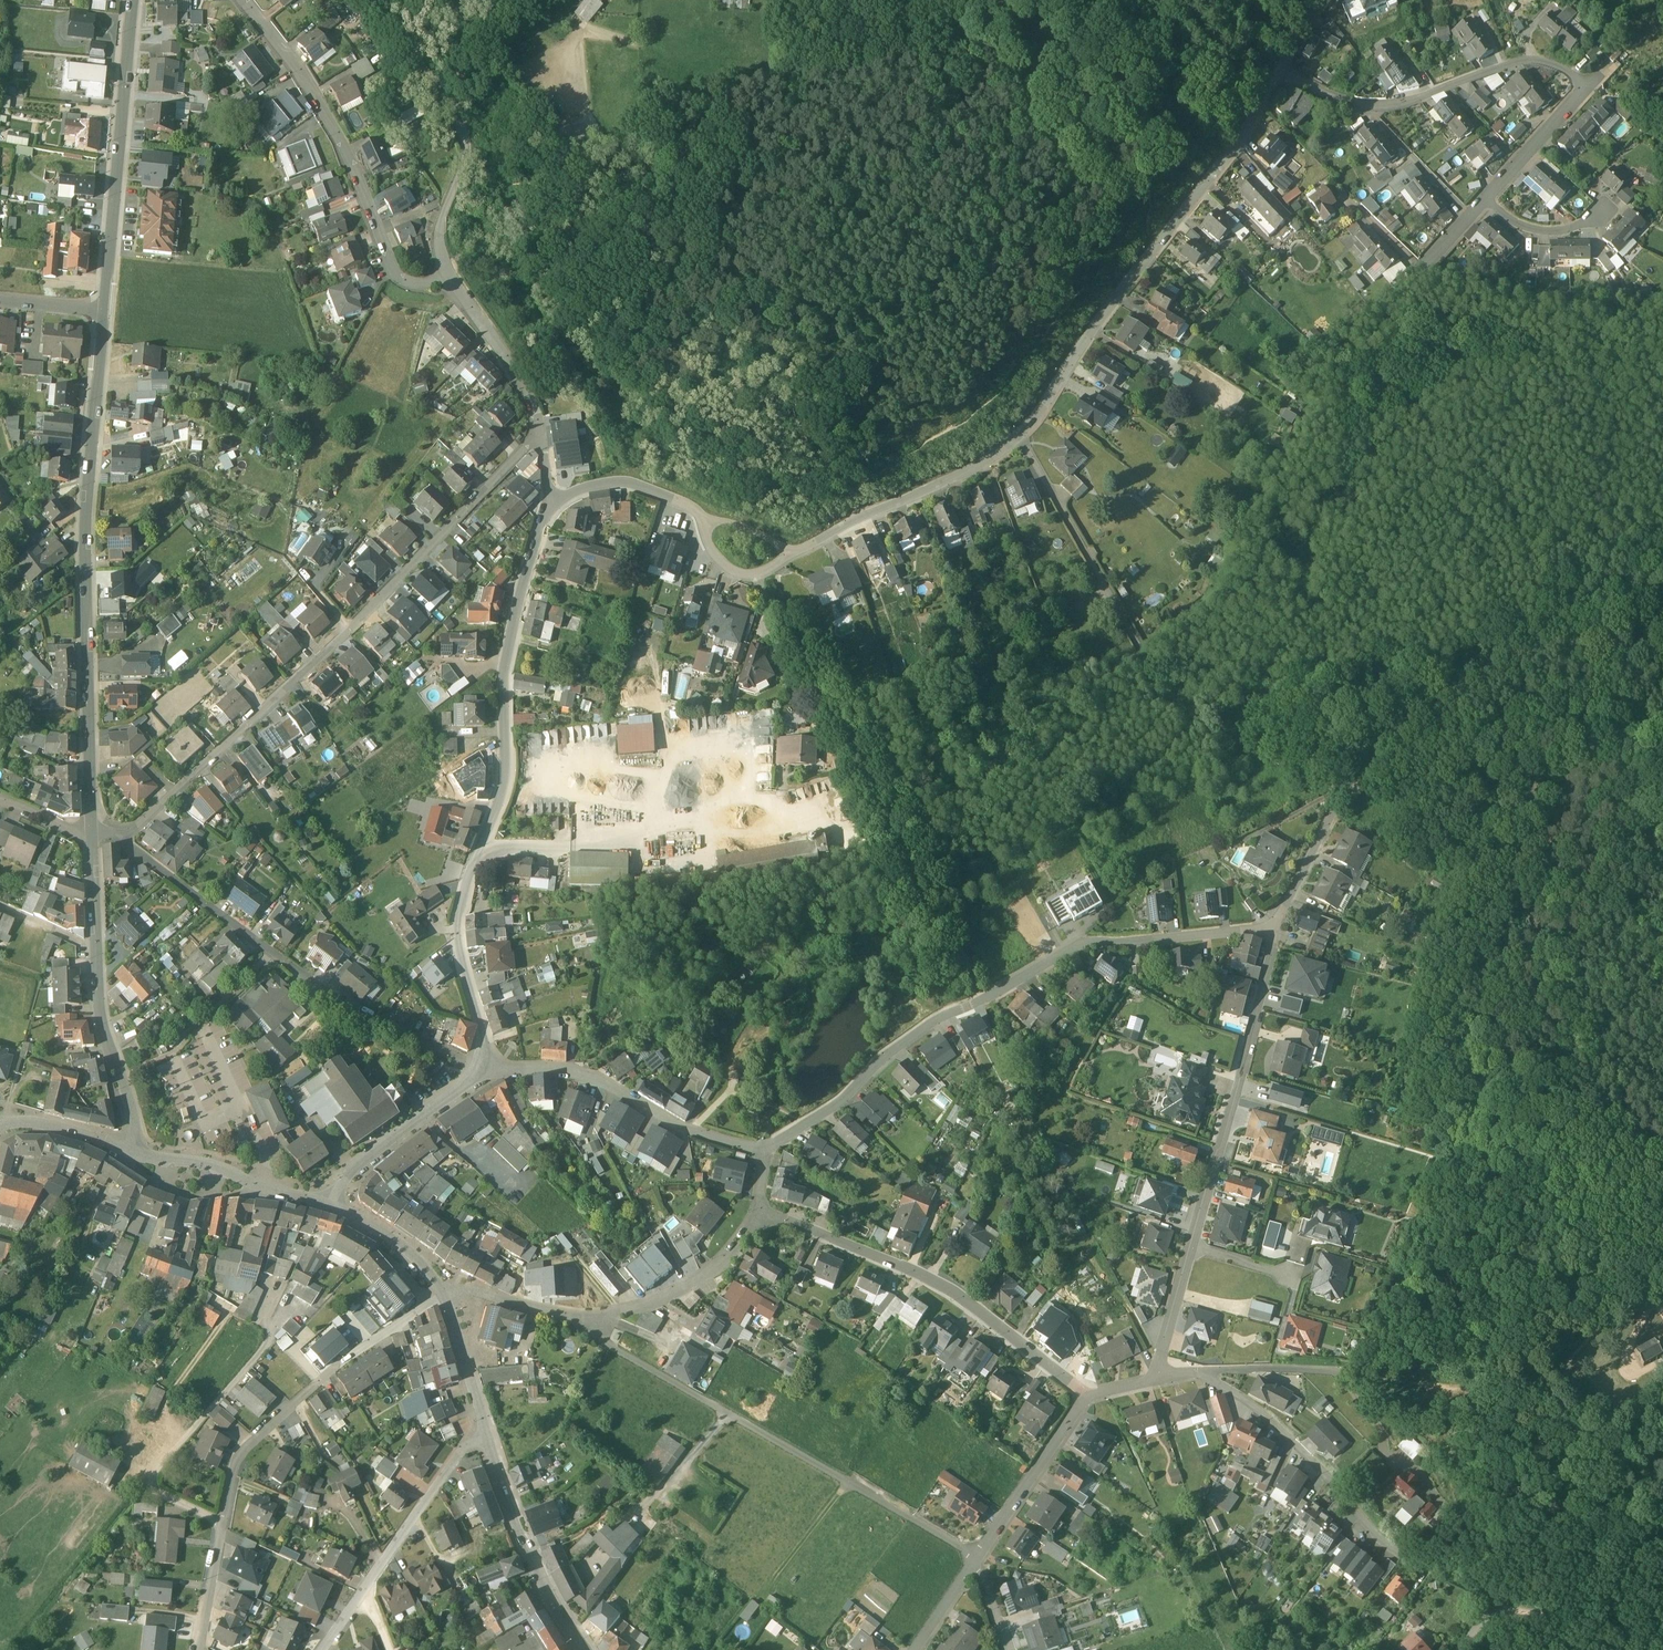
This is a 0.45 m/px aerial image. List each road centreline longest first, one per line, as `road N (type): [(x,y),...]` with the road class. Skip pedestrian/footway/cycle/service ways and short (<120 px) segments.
road 1 (residential): [(1280,70),(1246,128),(1108,304),(1020,436),(977,468),(790,556)]
road 2 (residential): [(122,838),(334,647),(541,432)]
road 3 (residential): [(553,504),(507,648),(503,791),(456,928),(487,1066)]
road 4 (residential): [(1273,927),(1086,945),(933,1024),(848,1096),(764,1150)]
road 5 (tertiary): [(105,312),(84,548),(93,835)]
road 6 (track): [(1020,436),(1157,671),(1212,723),(1341,792)]
road 7 (residential): [(589,1317),(595,1335),(977,1558)]
road 8 (residential): [(1460,1649),(1497,1610),(1489,1599),(1393,1548),(1272,1421),(1199,1373)]
road 9 (unclassified): [(1341,792),(1355,752),(1423,697),(1493,666),(1633,627),(1662,603)]
road 10 (residential): [(1087,1398),(915,1271),(764,1209)]
road 11 (residential): [(448,284),(396,278),(329,124),(242,0)]
road 12 (residential): [(1585,93),(1575,75),(1538,59),(1401,103),(1364,107),(1280,70)]
road 13 (residential): [(444,1292),(341,1360),(238,1455),(222,1522)]
road 14 (residential): [(1190,1248),(1273,927)]
road 15 (tertiary): [(93,835),(101,1012),(132,1110),(130,1148)]
road 16 (tertiary): [(133,0),(105,312)]
road 17 (residential): [(448,284),(438,236),(464,157),(462,71),(479,42),(523,0)]
road 18 (residential): [(764,1150),(690,1132),(569,1071),(487,1066)]
road 19 (residential): [(488,1435),(453,1455),(323,1649)]
road 20 (residential): [(270,953),(350,1016),(487,1066)]
road 21 (tertiary): [(583,1649),(517,1531),(488,1435)]
road 22 (residential): [(764,1209),(718,1269),(636,1309),(589,1317)]
road 23 (residential): [(487,1066),(475,1084),(356,1164),(328,1203)]
road 24 (tertiary): [(328,1203),(130,1148)]
road 25 (residential): [(1087,1398),(977,1558)]
road 26 (track): [(148,1489),(268,1343)]
road 27 (residential): [(122,838),(270,953)]
road 28 (residential): [(541,432),(510,365),(448,284)]
road 29 (residential): [(706,519),(616,483),(553,504)]
road 30 (residential): [(807,729),(755,576)]
road 31 (residential): [(1199,1373),(1360,1372)]
road 32 (residential): [(1273,927),(1341,792)]
road 33 (tertiary): [(488,1435),(444,1292)]
road 34 (track): [(1497,1610),(1644,1636)]
road 35 (tertiary): [(444,1292),(397,1241),(328,1203)]
road 36 (residential): [(589,1317),(444,1292)]
road 37 (residential): [(1489,202),(1585,93)]
road 38 (residential): [(1157,1382),(1190,1248)]
road 39 (tertiary): [(130,1148),(52,1125),(0,1125)]
road 40 (residential): [(222,1522),(198,1649)]
road 41 (residential): [(1604,213),(1557,233),(1536,232),(1489,202)]

